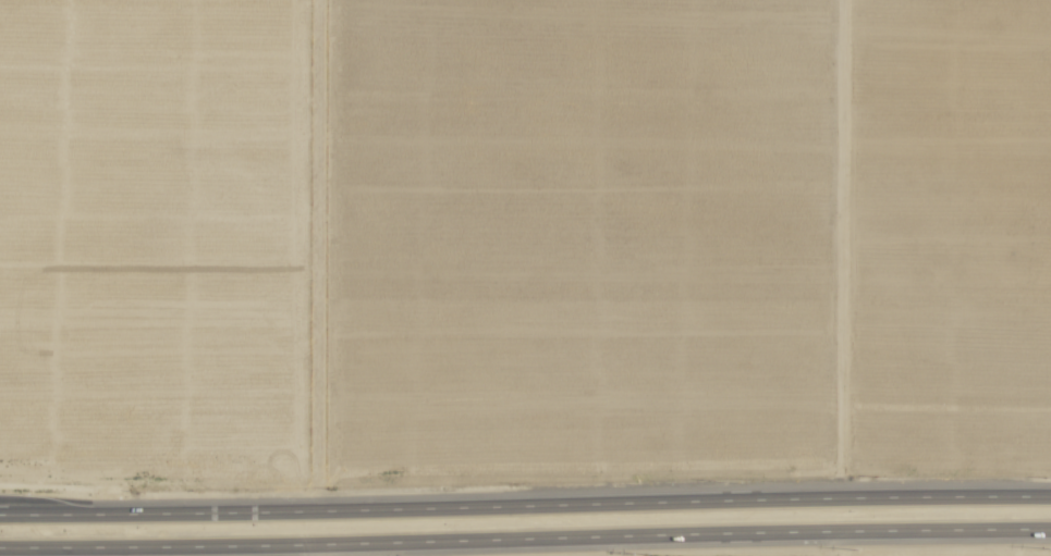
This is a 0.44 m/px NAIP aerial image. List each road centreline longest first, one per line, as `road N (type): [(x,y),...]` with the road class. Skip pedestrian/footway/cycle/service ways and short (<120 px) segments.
road 1 (primary): [(1050,496),(0,515)]
road 2 (primary): [(0,548),(1050,529)]

